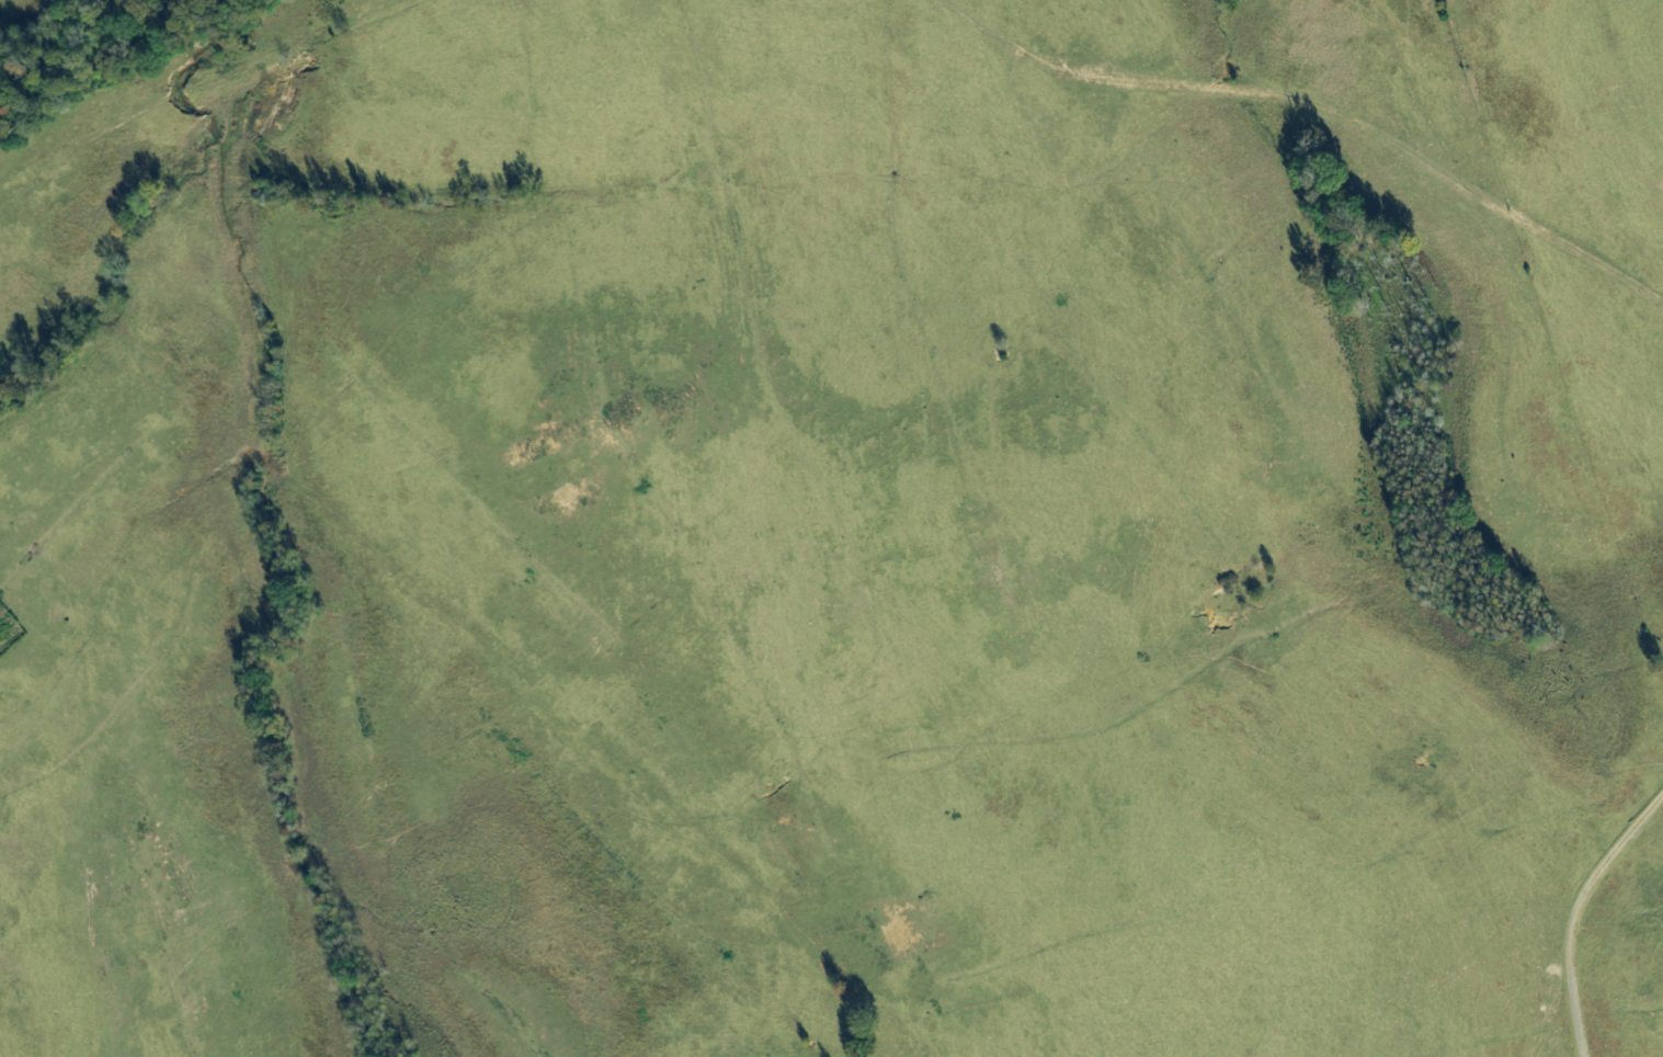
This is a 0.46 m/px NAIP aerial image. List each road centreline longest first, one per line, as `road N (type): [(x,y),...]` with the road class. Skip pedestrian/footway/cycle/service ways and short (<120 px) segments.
road 1 (track): [(1662,304),(1364,126),(1290,94),(1055,68),(936,0)]
road 2 (track): [(408,0),(213,73),(0,169)]
road 3 (track): [(1583,1056),(1573,1025),(1567,919),(1605,852),(1662,790)]

